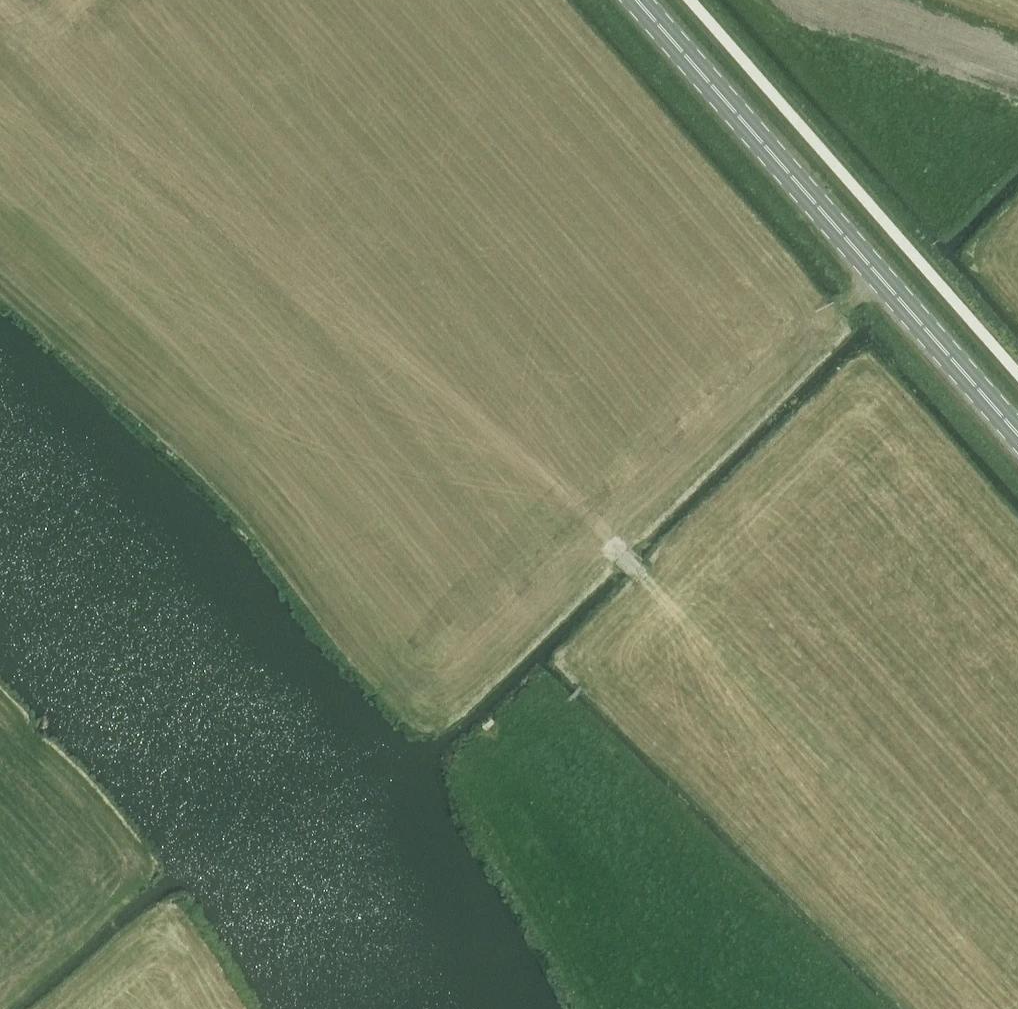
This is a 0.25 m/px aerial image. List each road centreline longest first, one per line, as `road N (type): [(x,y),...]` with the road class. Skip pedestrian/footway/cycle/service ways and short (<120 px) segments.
road 1 (secondary): [(1017,438),(632,0)]

